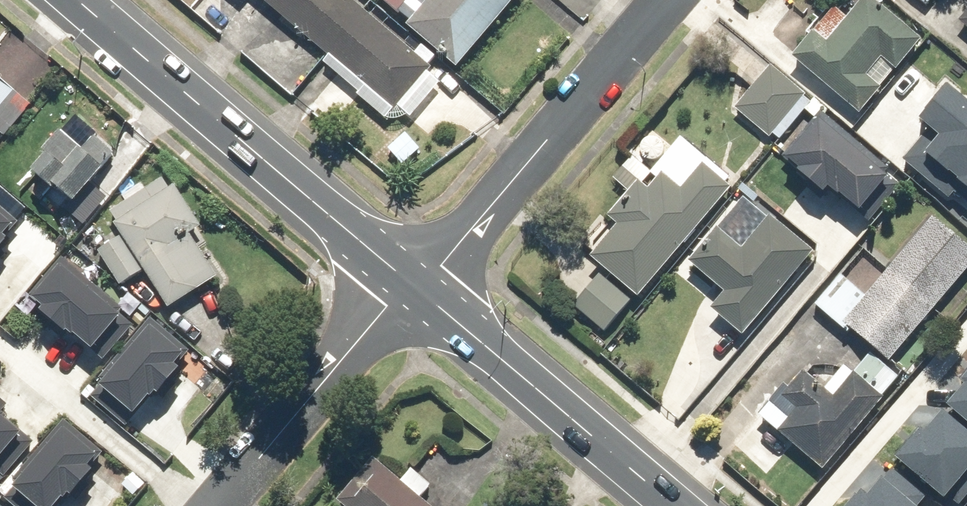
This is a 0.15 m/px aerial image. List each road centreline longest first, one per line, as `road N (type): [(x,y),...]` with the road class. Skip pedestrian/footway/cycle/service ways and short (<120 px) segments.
road 1 (secondary): [(81,0),(414,288)]
road 2 (residential): [(667,0),(414,288)]
road 3 (secondary): [(414,288),(676,505)]
road 4 (residential): [(414,288),(387,306),(216,505)]

